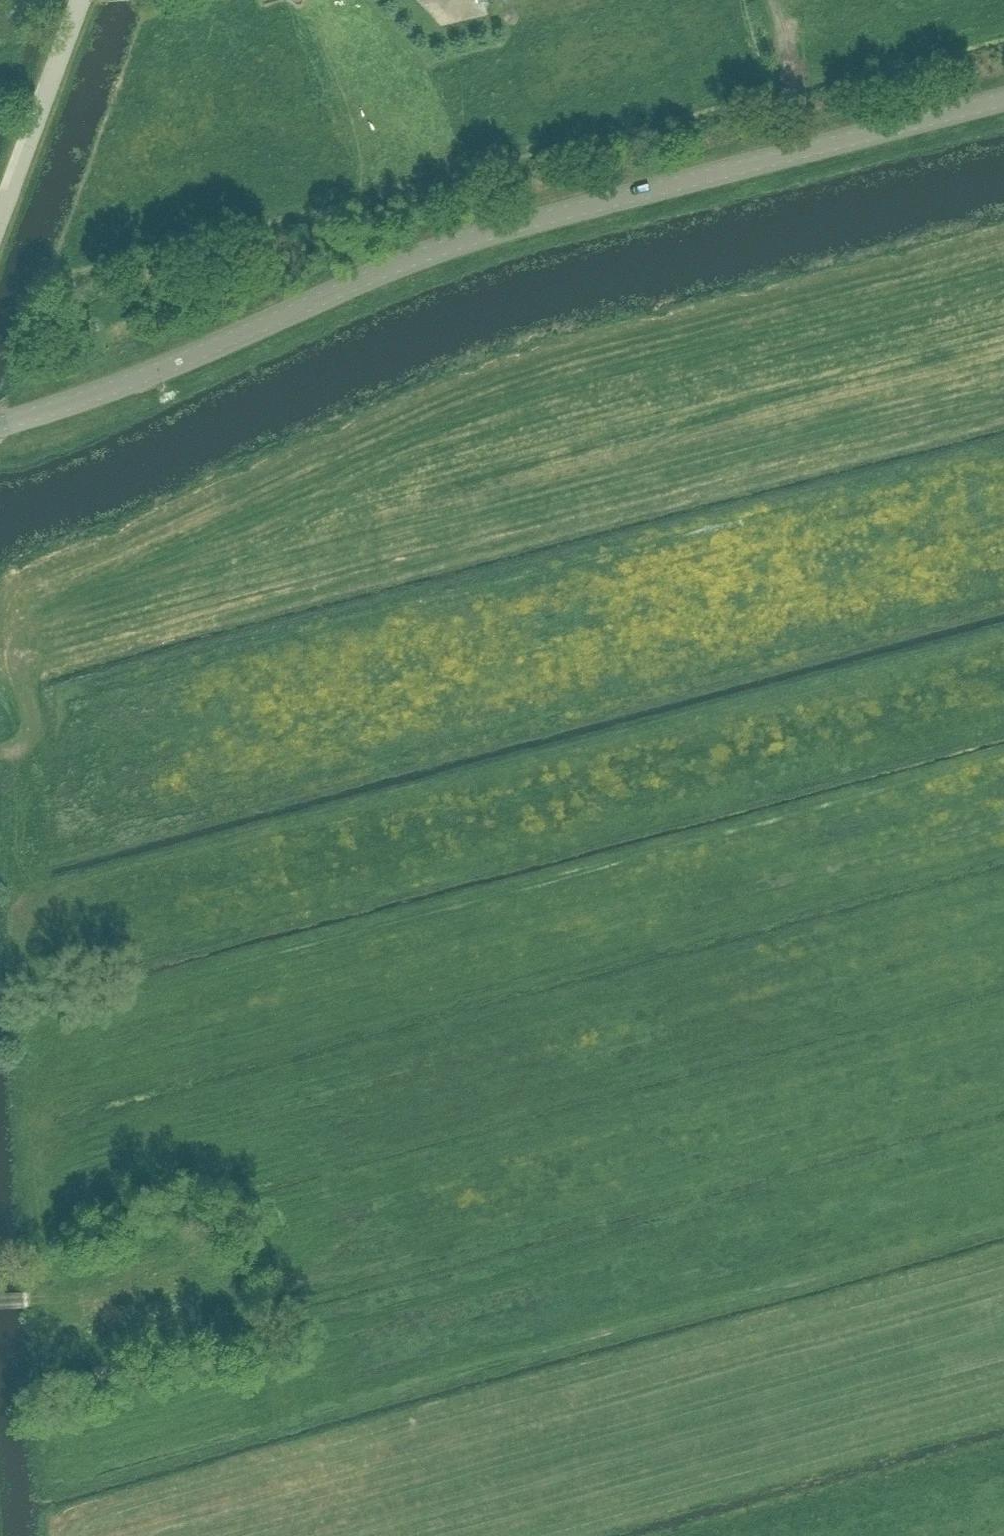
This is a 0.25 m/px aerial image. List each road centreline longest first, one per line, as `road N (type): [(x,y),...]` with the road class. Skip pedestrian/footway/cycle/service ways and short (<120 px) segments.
road 1 (tertiary): [(0,424),(86,397),(486,230),(1003,101)]
road 2 (unclassified): [(0,211),(79,0)]

